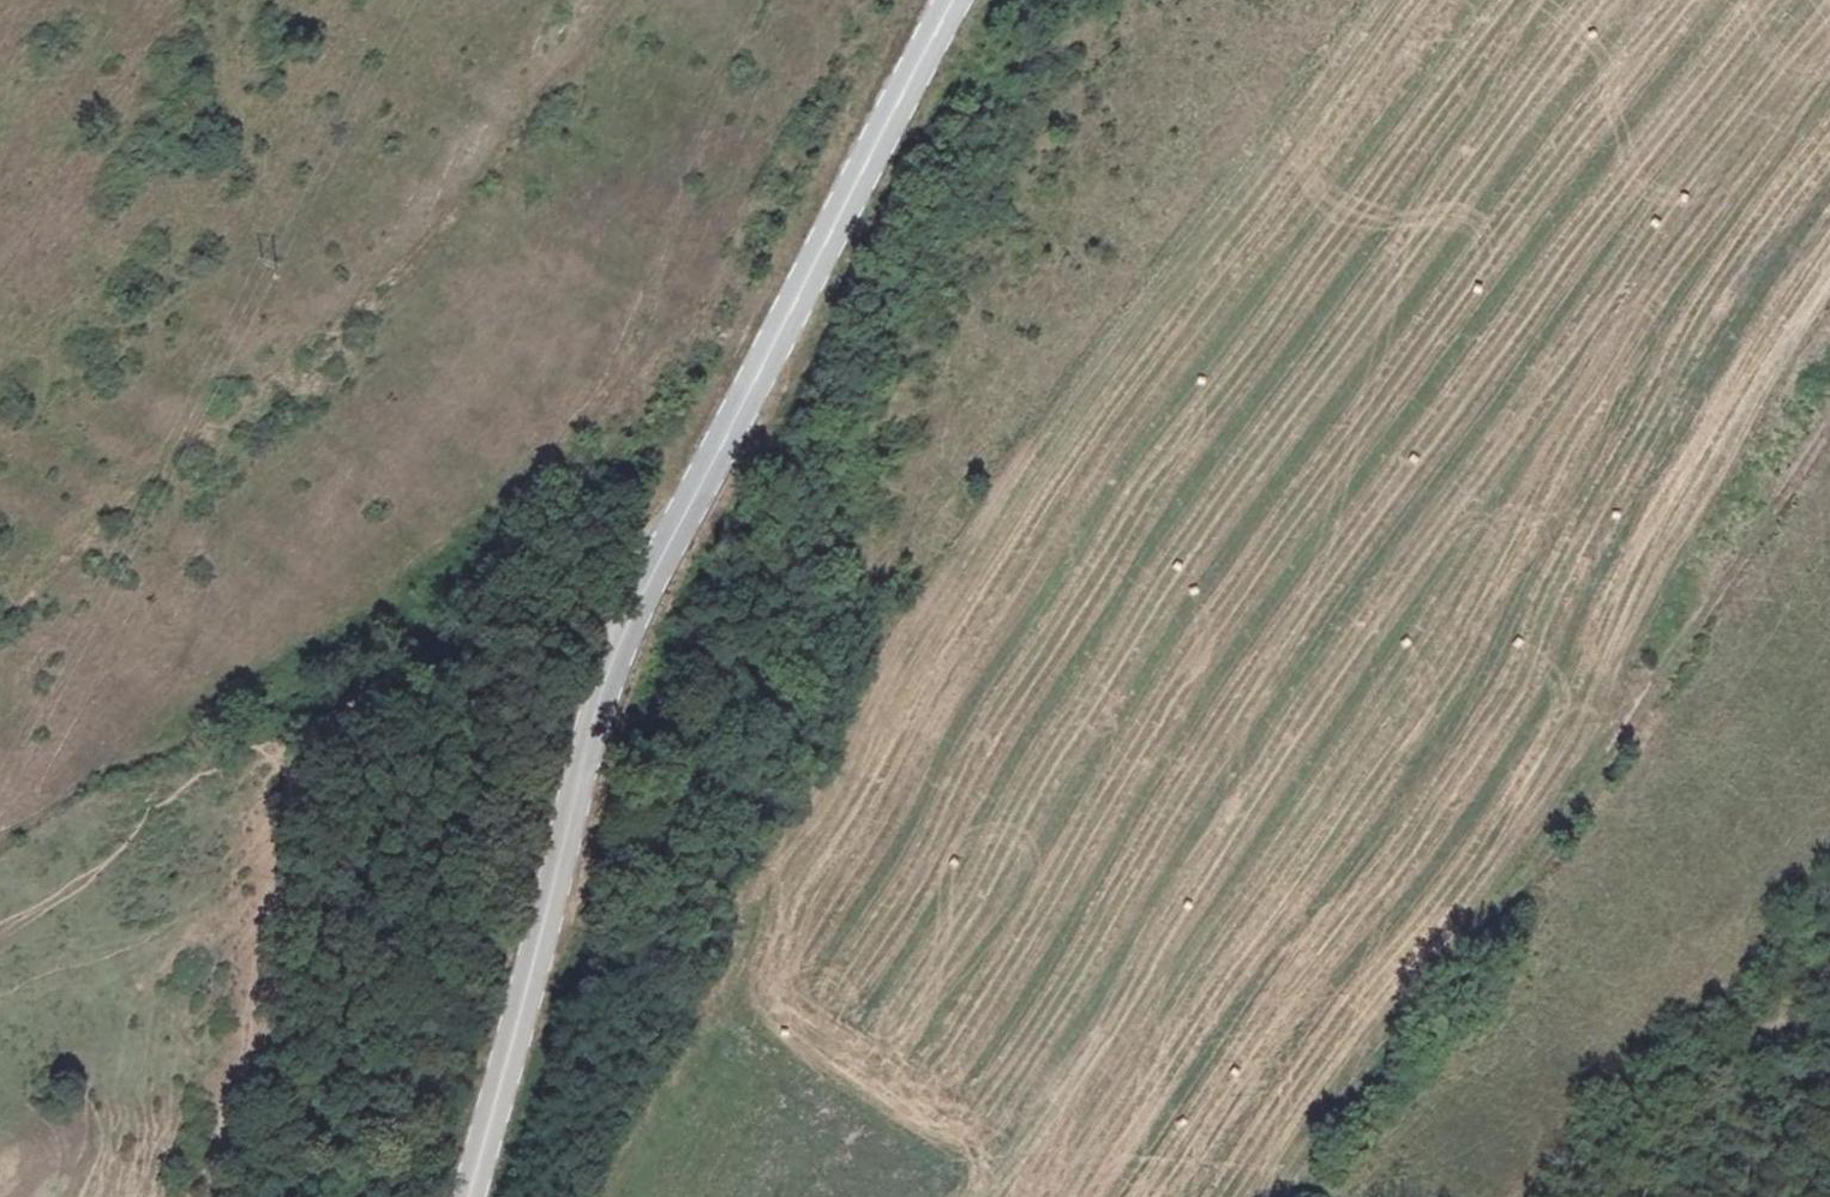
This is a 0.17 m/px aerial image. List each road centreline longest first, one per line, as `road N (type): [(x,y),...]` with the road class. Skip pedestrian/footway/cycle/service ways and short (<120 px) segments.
road 1 (secondary): [(955,0),(637,611),(601,703),(468,1196)]
road 2 (track): [(1295,1196),(1535,878),(1829,431)]

